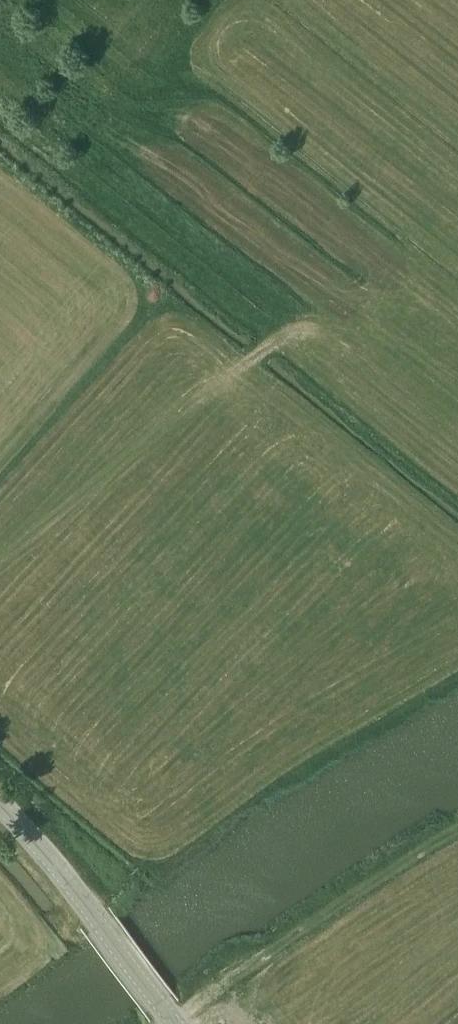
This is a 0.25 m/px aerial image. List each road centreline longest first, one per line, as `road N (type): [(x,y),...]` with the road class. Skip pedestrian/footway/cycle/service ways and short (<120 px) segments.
road 1 (tertiary): [(177,1023),(0,803)]

